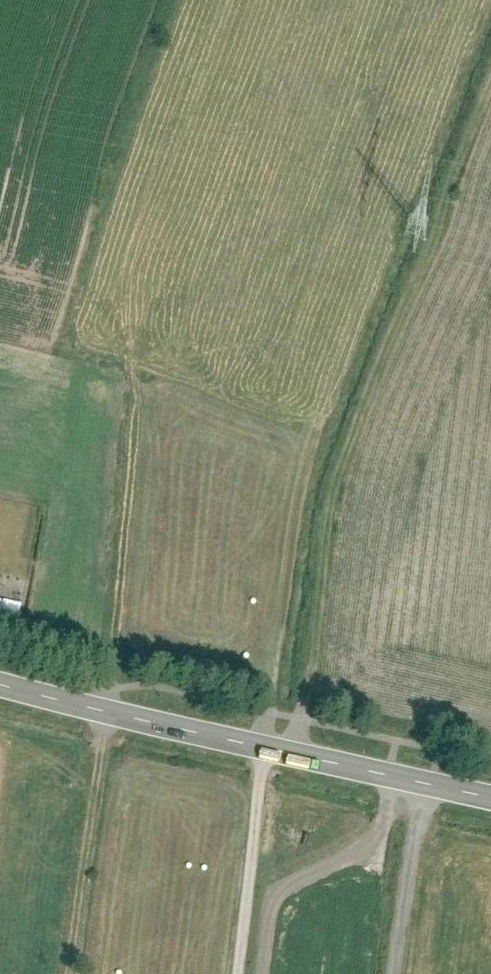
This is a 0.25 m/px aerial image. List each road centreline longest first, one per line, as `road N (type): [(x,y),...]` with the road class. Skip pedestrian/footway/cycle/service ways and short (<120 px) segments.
road 1 (secondary): [(0,685),(490,799)]

